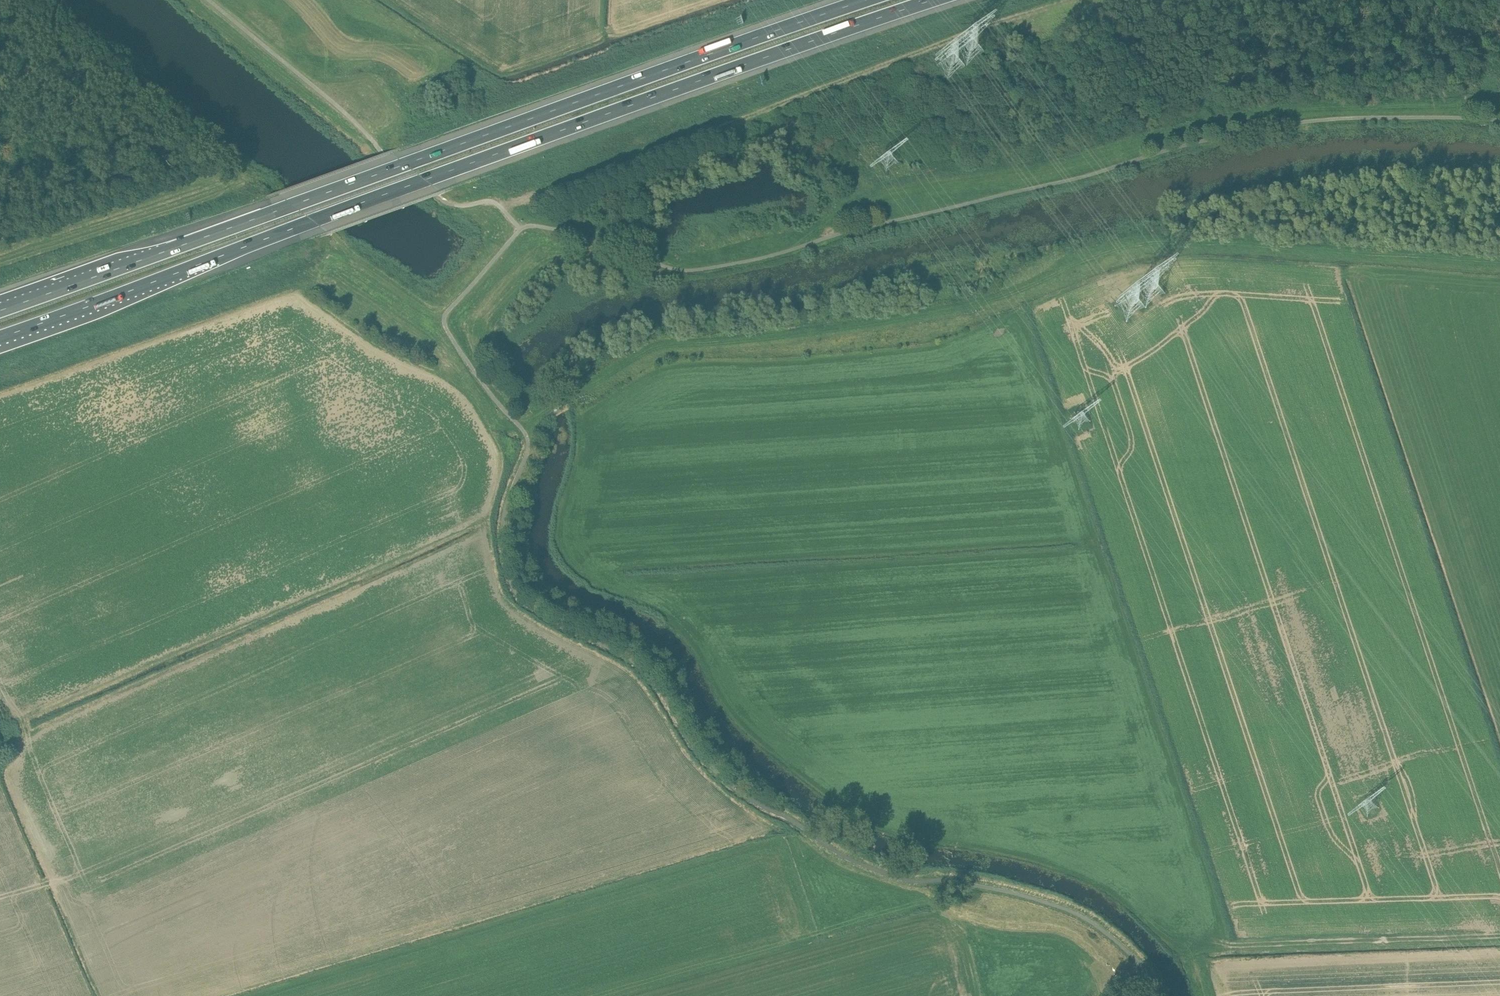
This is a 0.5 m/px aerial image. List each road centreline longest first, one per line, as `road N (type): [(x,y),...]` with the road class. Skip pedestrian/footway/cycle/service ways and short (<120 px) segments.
road 1 (motorway): [(0,336),(932,0)]
road 2 (motorway): [(865,0),(0,309)]

